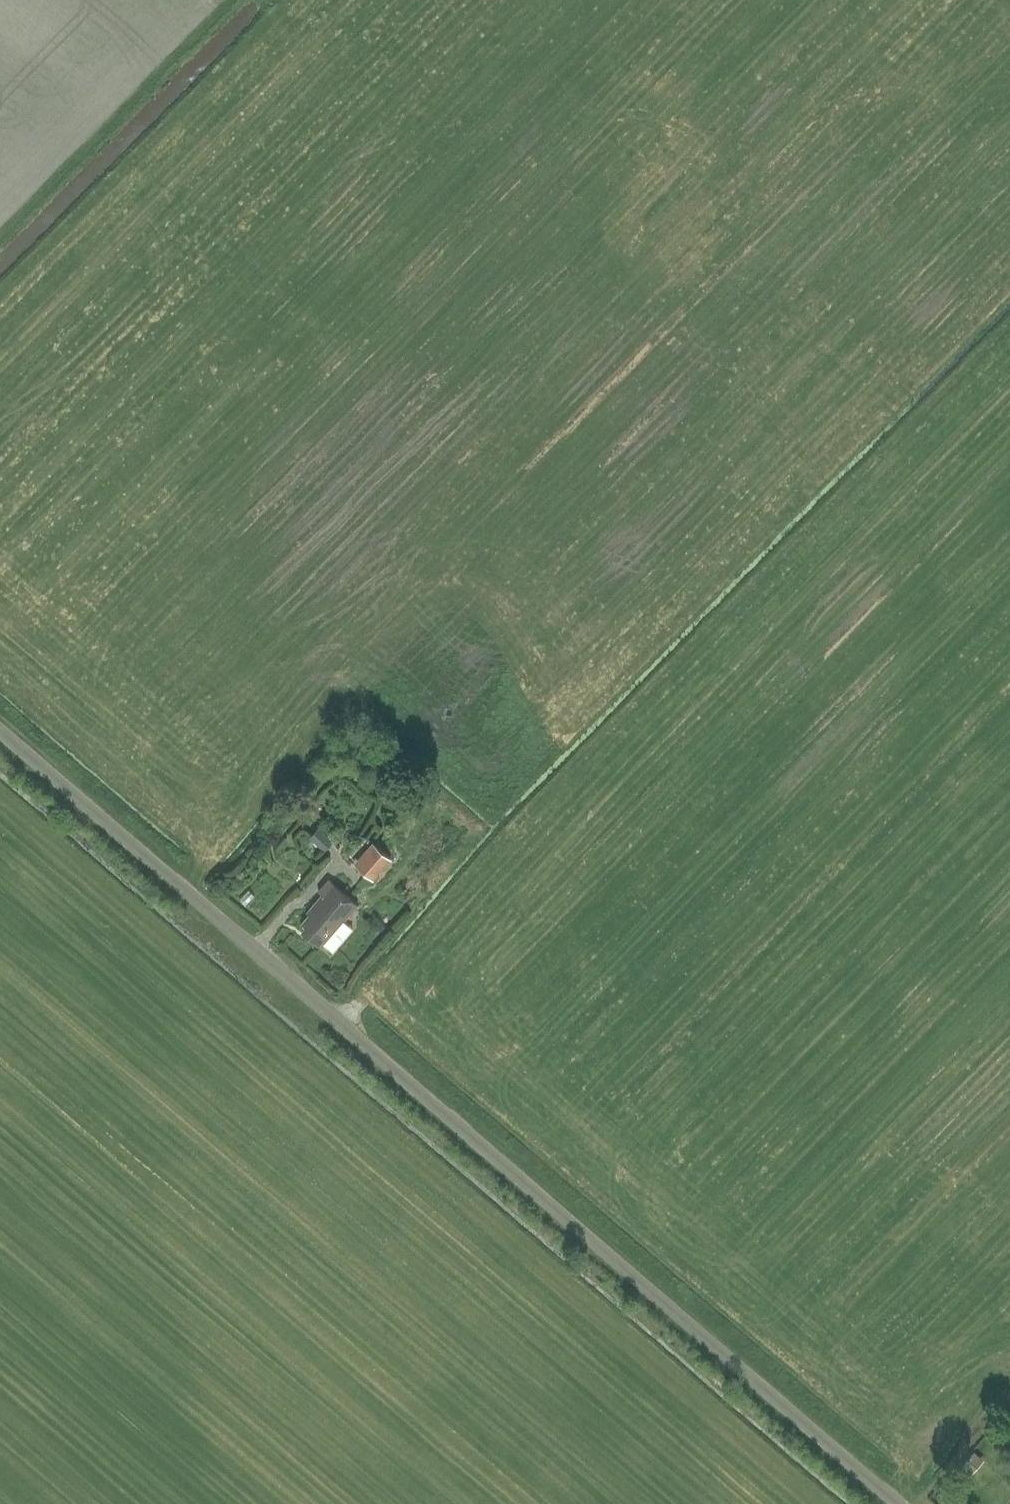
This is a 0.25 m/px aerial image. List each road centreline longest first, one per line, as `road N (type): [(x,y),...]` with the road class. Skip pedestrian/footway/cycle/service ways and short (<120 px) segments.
road 1 (unclassified): [(895,1503),(0,732)]

